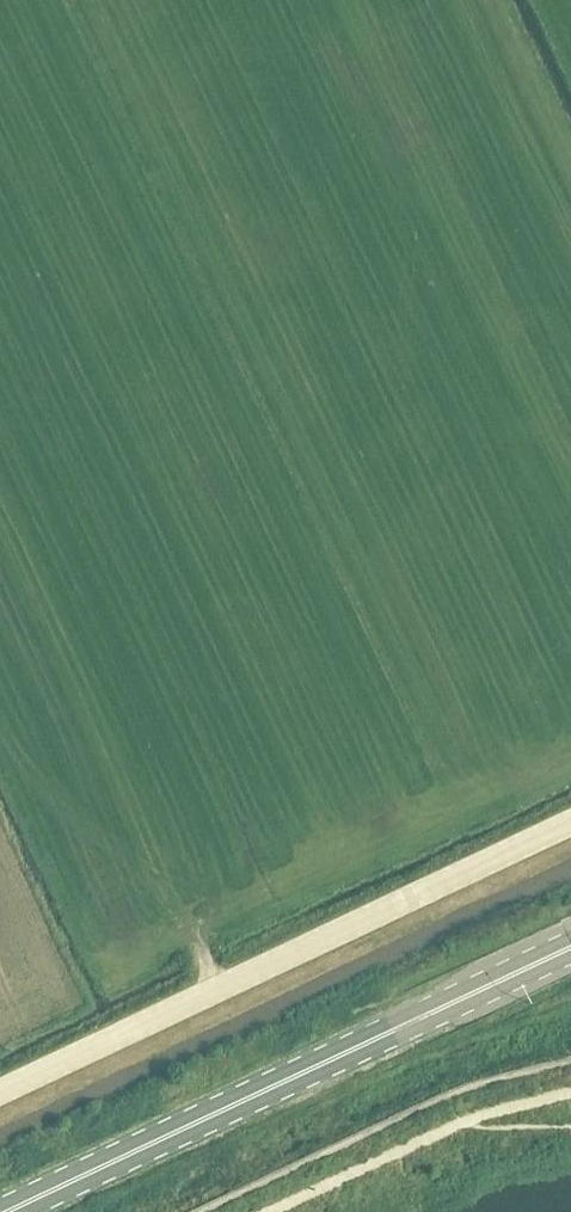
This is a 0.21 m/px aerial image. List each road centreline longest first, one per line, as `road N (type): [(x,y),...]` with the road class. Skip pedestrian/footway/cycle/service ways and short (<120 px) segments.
road 1 (tertiary): [(0,1091),(570,822)]
road 2 (primary): [(5,1211),(570,947)]

